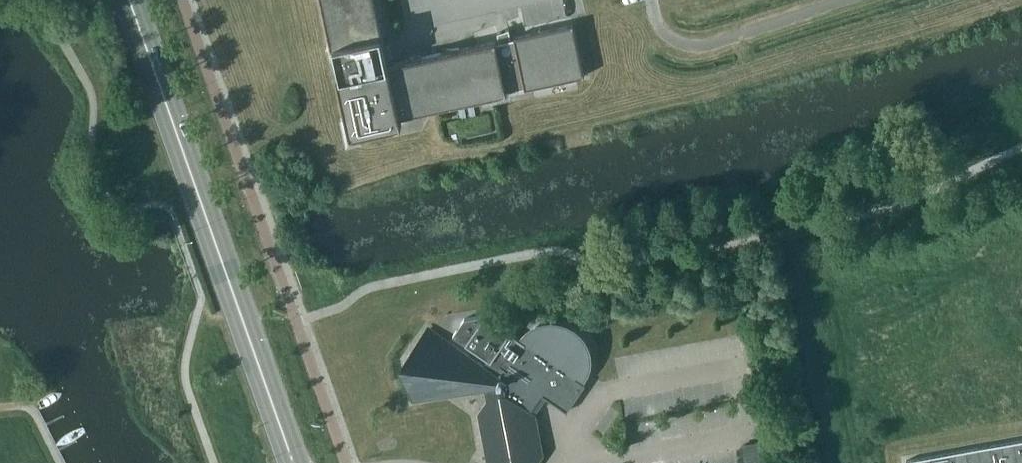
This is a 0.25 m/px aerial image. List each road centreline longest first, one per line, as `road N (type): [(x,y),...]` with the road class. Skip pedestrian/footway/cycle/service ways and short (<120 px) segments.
road 1 (primary): [(292,462),(129,0)]

